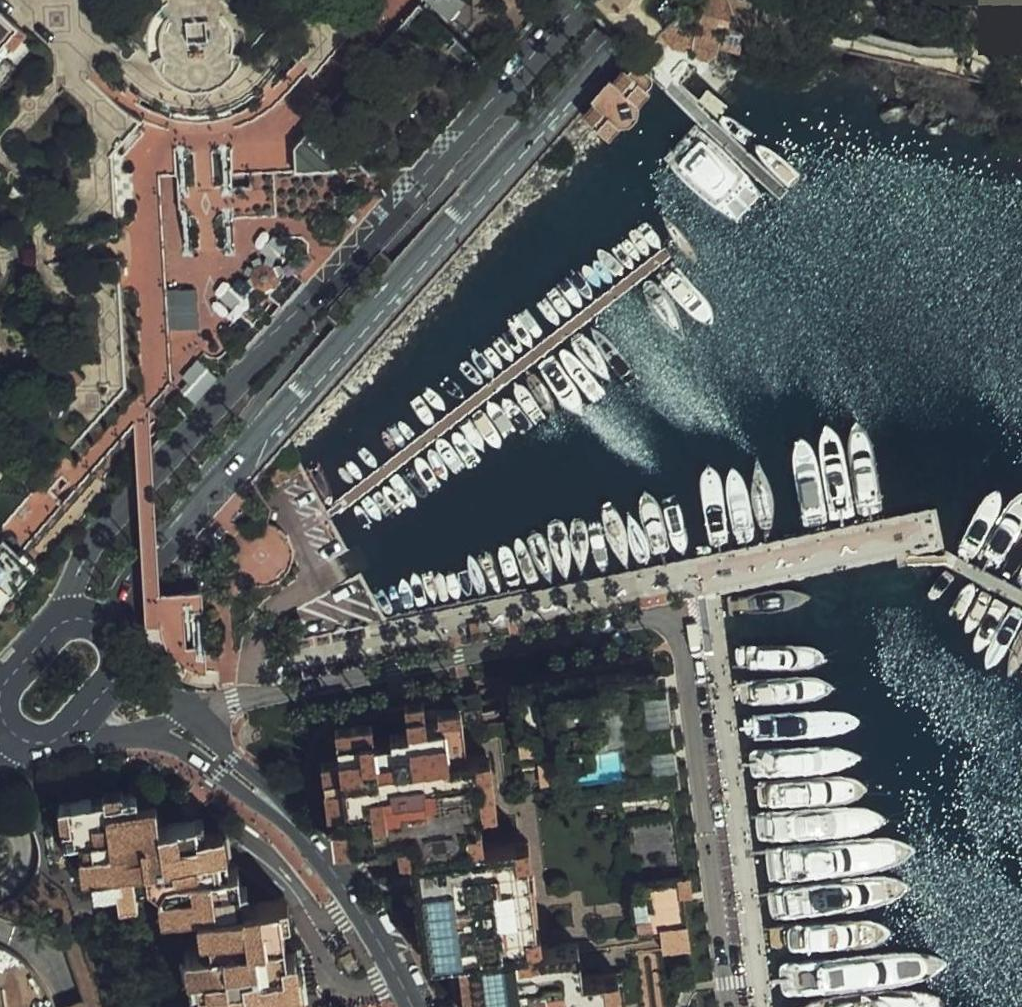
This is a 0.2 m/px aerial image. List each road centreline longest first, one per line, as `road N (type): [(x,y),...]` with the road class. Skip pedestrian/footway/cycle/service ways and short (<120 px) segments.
road 1 (residential): [(182,715),(657,619),(682,641),(731,1006)]
road 2 (secondary): [(119,641),(141,575),(495,167),(617,35),(663,0)]
road 3 (secondary): [(596,0),(113,519),(51,631)]
road 4 (residential): [(123,732),(197,756),(305,832)]
road 5 (residential): [(305,832),(357,903),(415,1006)]
road 6 (residential): [(305,832),(273,788),(182,715)]

